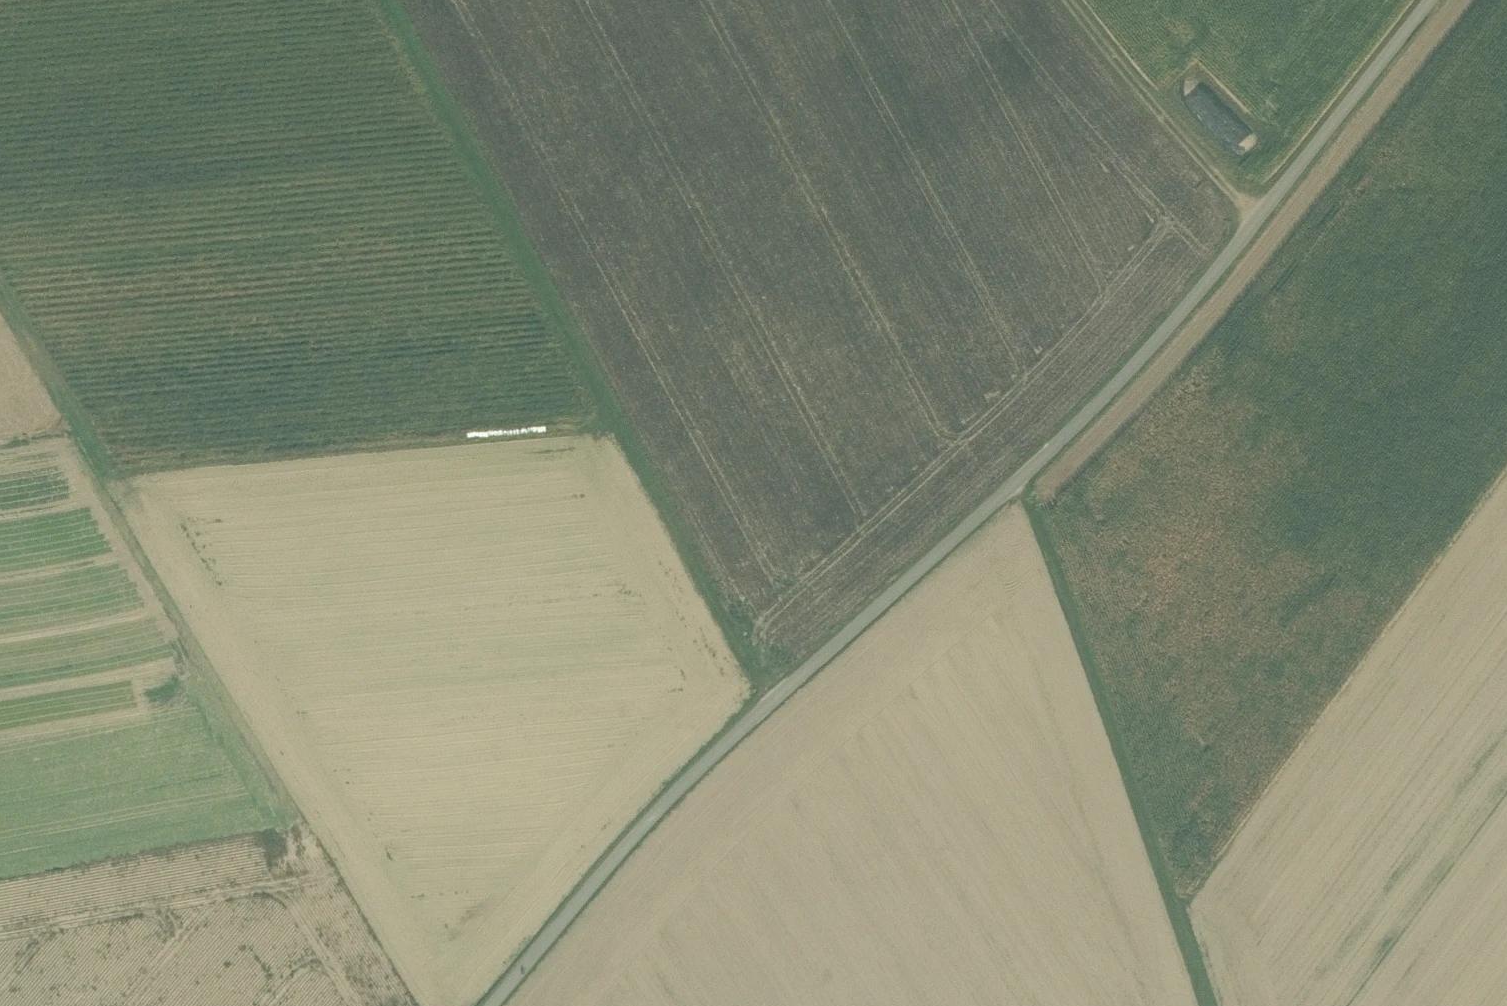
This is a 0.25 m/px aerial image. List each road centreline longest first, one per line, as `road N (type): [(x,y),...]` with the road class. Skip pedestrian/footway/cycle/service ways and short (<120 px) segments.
road 1 (unclassified): [(1423,0),(1164,330),(1008,488),(637,831),(492,1005)]
road 2 (track): [(1240,235),(1072,0)]

